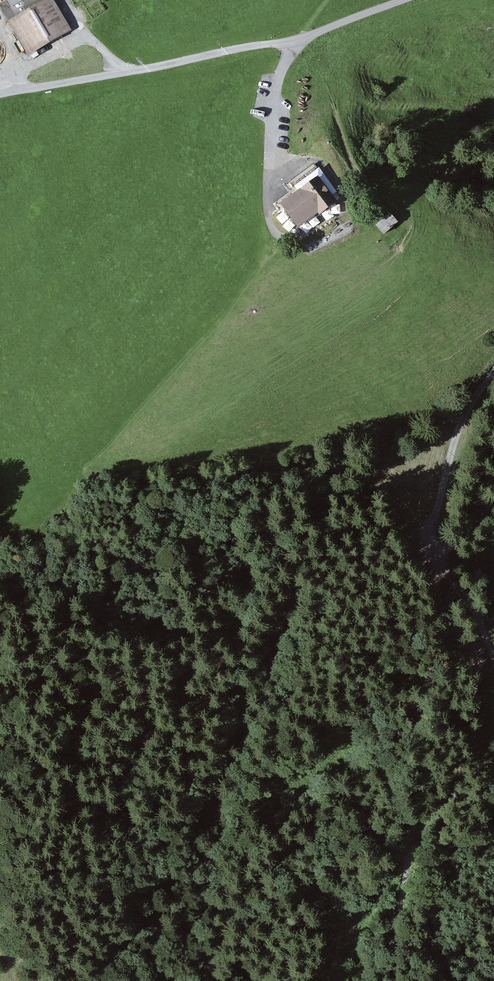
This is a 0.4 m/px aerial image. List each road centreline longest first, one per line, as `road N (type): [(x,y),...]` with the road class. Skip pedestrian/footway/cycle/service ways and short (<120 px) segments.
road 1 (track): [(428,530),(326,533),(275,547),(29,687)]
road 2 (track): [(441,548),(422,776),(387,980)]
road 3 (track): [(0,89),(296,40)]
road 4 (track): [(296,40),(279,75),(268,190),(279,237)]
road 5 (track): [(272,155),(320,165),(345,207),(302,235),(279,237)]
road 6 (track): [(493,376),(467,412),(428,530)]
road 7 (track): [(441,548),(493,660)]

